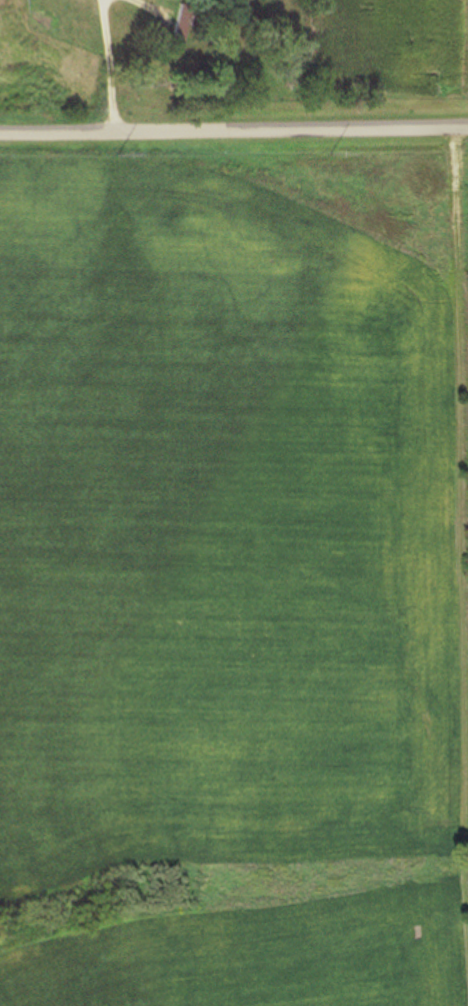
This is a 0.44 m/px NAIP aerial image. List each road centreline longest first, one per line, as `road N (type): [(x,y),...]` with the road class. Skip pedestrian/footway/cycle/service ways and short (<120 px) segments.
road 1 (residential): [(467,145),(0,139)]

